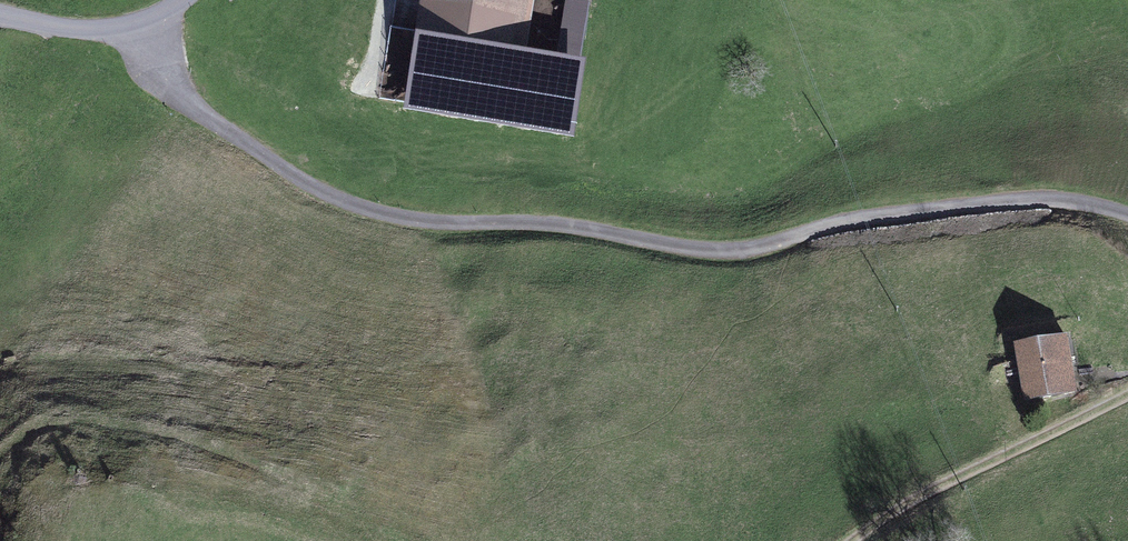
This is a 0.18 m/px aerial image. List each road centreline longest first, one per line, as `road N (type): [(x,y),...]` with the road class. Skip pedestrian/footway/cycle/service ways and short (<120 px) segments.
road 1 (track): [(1127,217),(1091,204),(820,233),(749,260),(553,224),(420,229),(189,106),(138,27)]
road 2 (track): [(1127,402),(927,500),(866,540)]
road 3 (residential): [(183,0),(138,27),(71,28),(0,15)]

